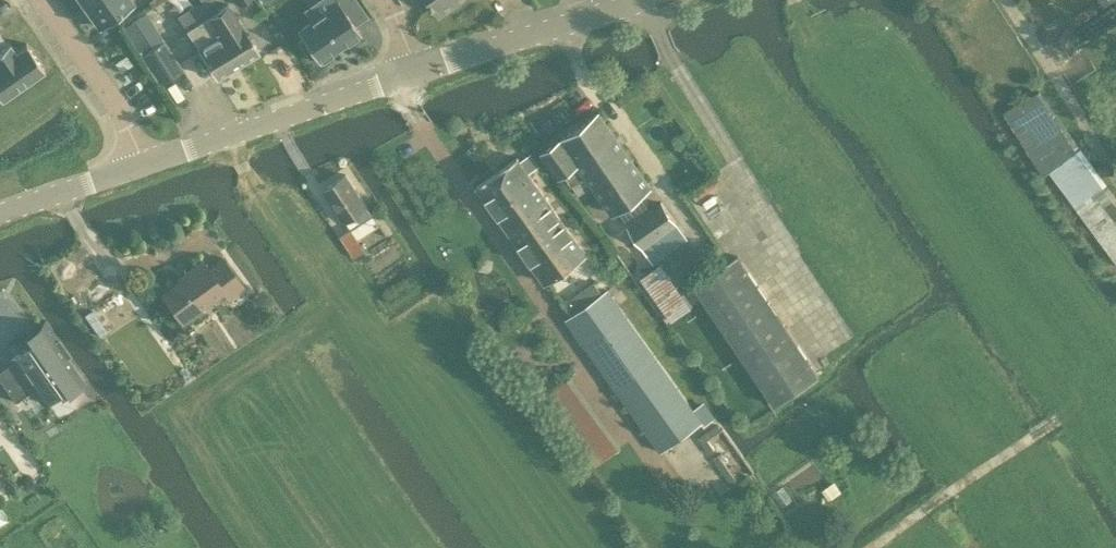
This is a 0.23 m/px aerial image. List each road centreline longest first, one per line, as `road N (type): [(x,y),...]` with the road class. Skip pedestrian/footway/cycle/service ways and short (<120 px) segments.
road 1 (unclassified): [(145,164),(422,73)]
road 2 (unclassified): [(422,73),(649,0)]
road 3 (residential): [(43,0),(145,164)]
road 4 (unclassified): [(0,217),(145,164)]

